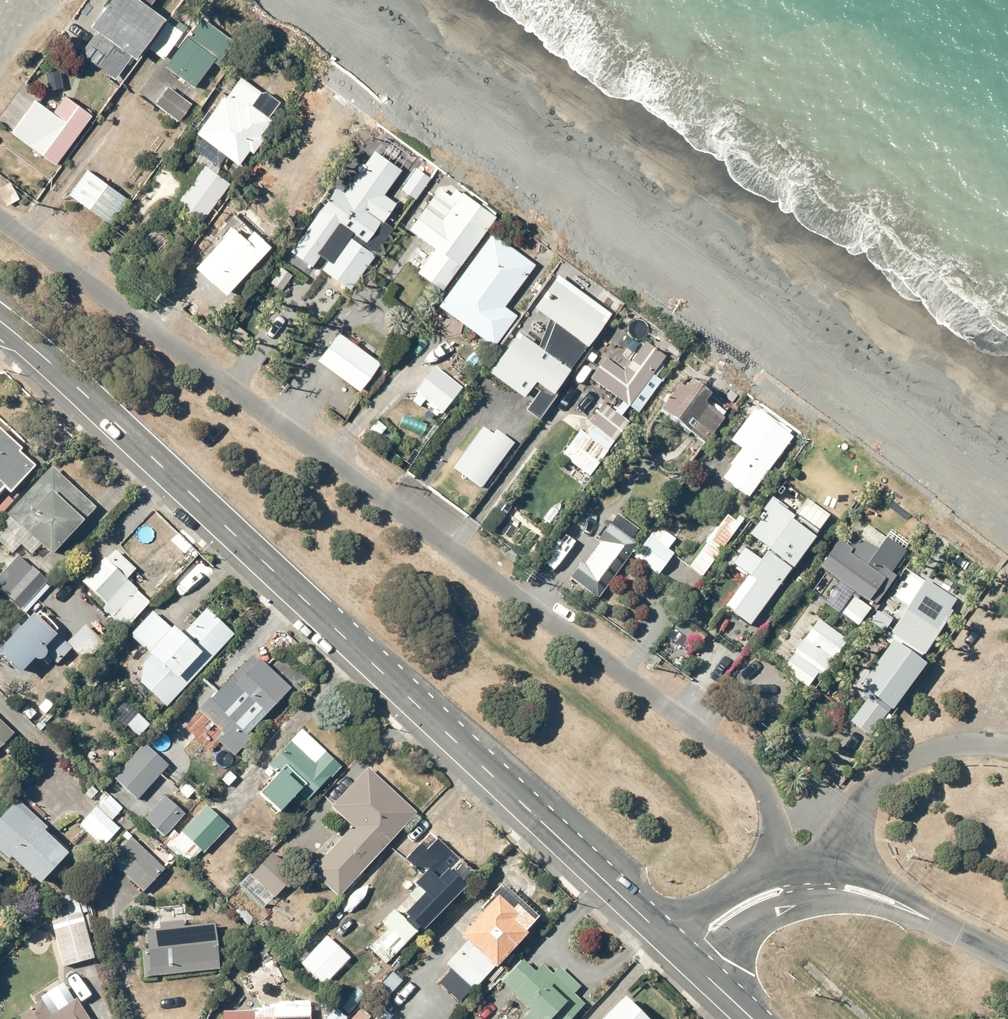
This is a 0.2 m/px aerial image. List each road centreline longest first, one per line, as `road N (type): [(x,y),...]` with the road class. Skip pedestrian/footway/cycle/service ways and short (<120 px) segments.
road 1 (residential): [(782,892),(780,827),(739,756),(0,219)]
road 2 (secondary): [(0,323),(84,392),(685,959)]
road 3 (residential): [(782,892),(829,887),(869,898),(1007,962)]
road 4 (residential): [(685,959),(723,921),(782,892)]

